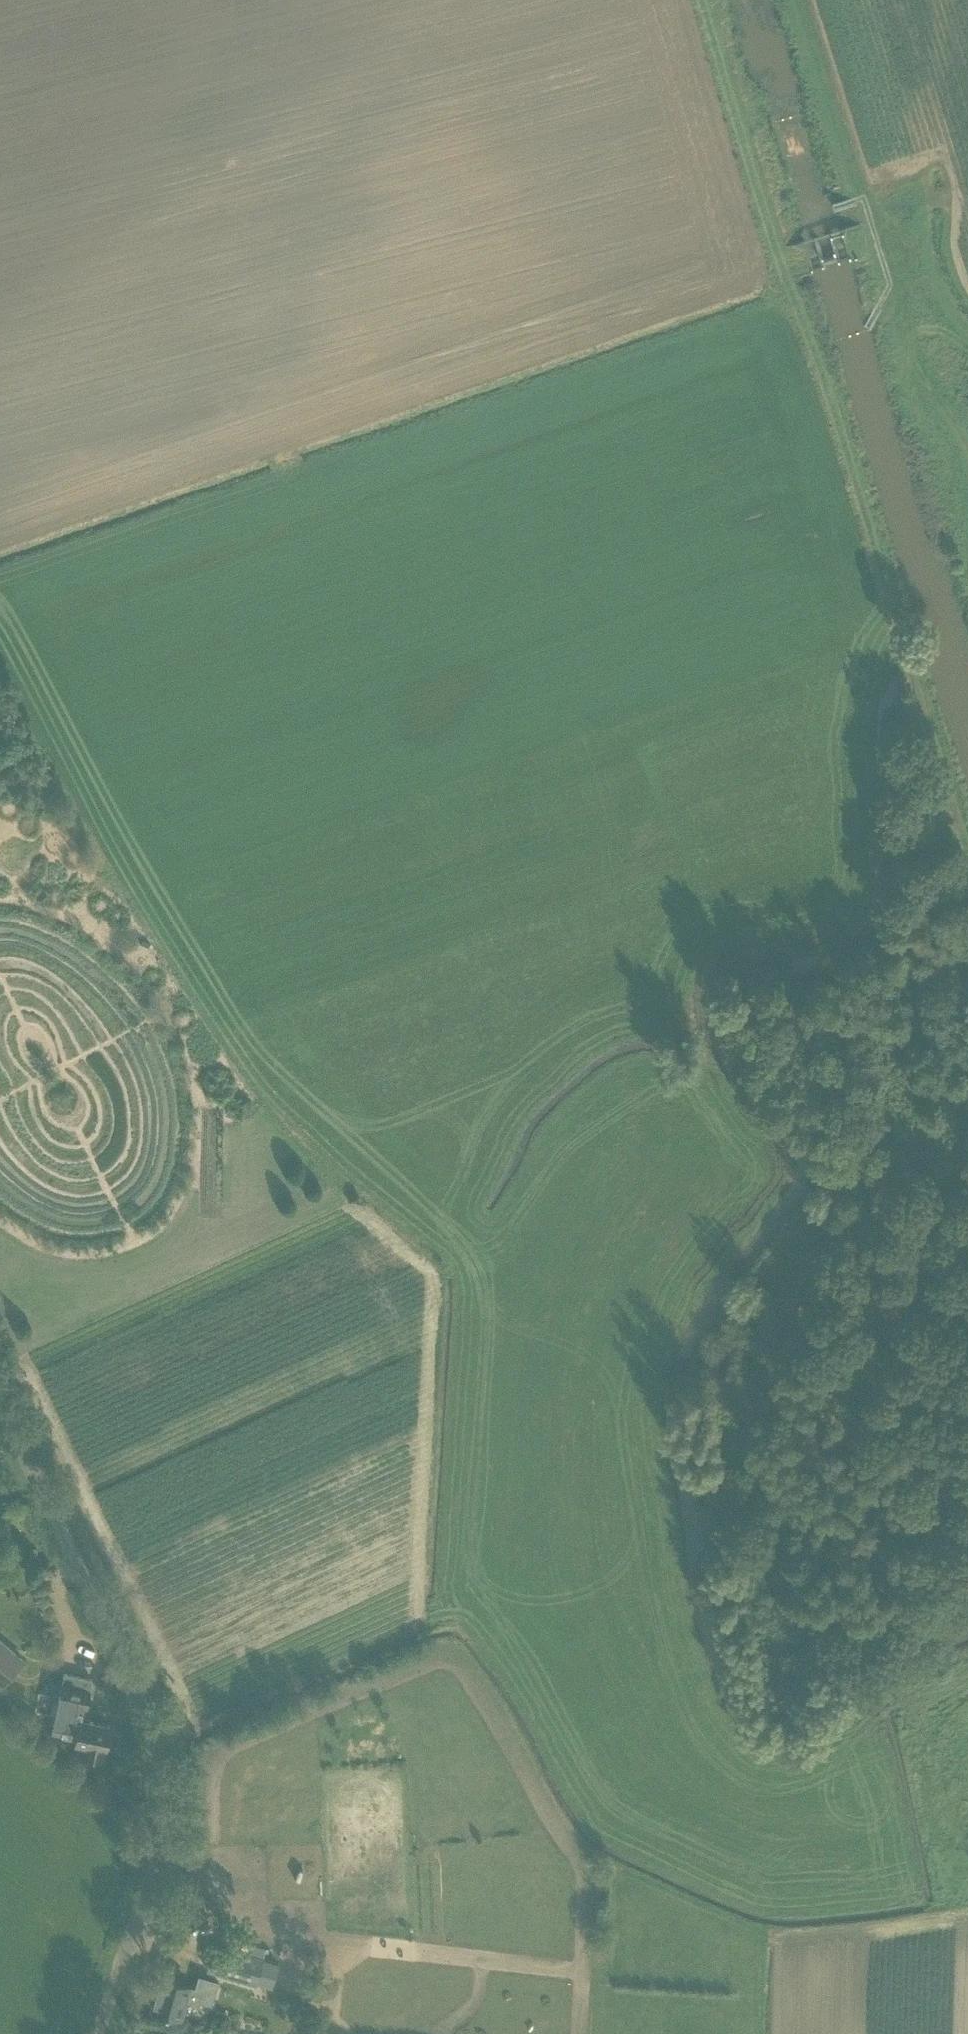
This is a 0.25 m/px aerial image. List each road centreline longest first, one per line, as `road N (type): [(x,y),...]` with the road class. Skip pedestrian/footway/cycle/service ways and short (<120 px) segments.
road 1 (unclassified): [(96,2033),(151,1874),(160,1801),(150,1740),(0,1416)]

